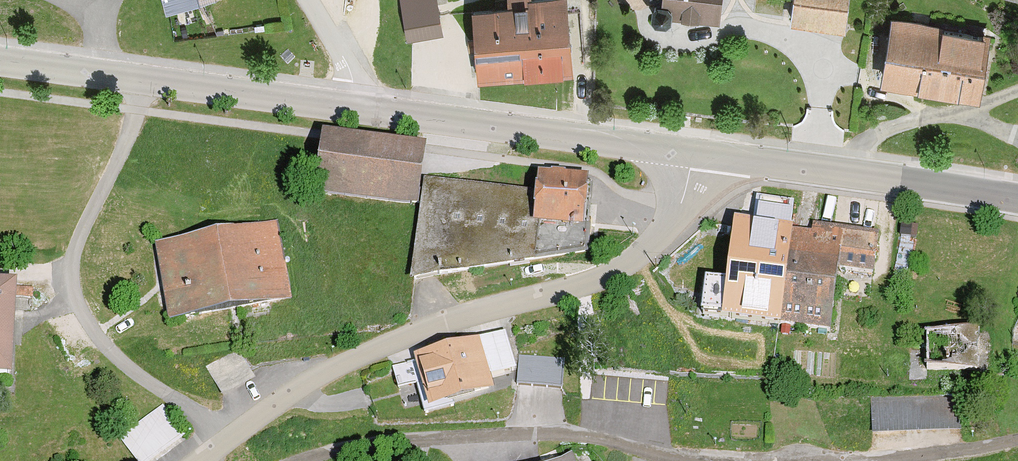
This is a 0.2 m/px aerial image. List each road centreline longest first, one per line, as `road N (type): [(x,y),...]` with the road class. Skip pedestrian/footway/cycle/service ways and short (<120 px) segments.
road 1 (unclassified): [(694,154),(677,212),(628,260),(337,365),(200,460)]
road 2 (secondary): [(0,62),(362,109)]
road 3 (secondary): [(362,109),(694,154)]
road 4 (secondary): [(694,154),(1017,199)]
road 5 (residential): [(362,109),(352,77),(306,0)]

